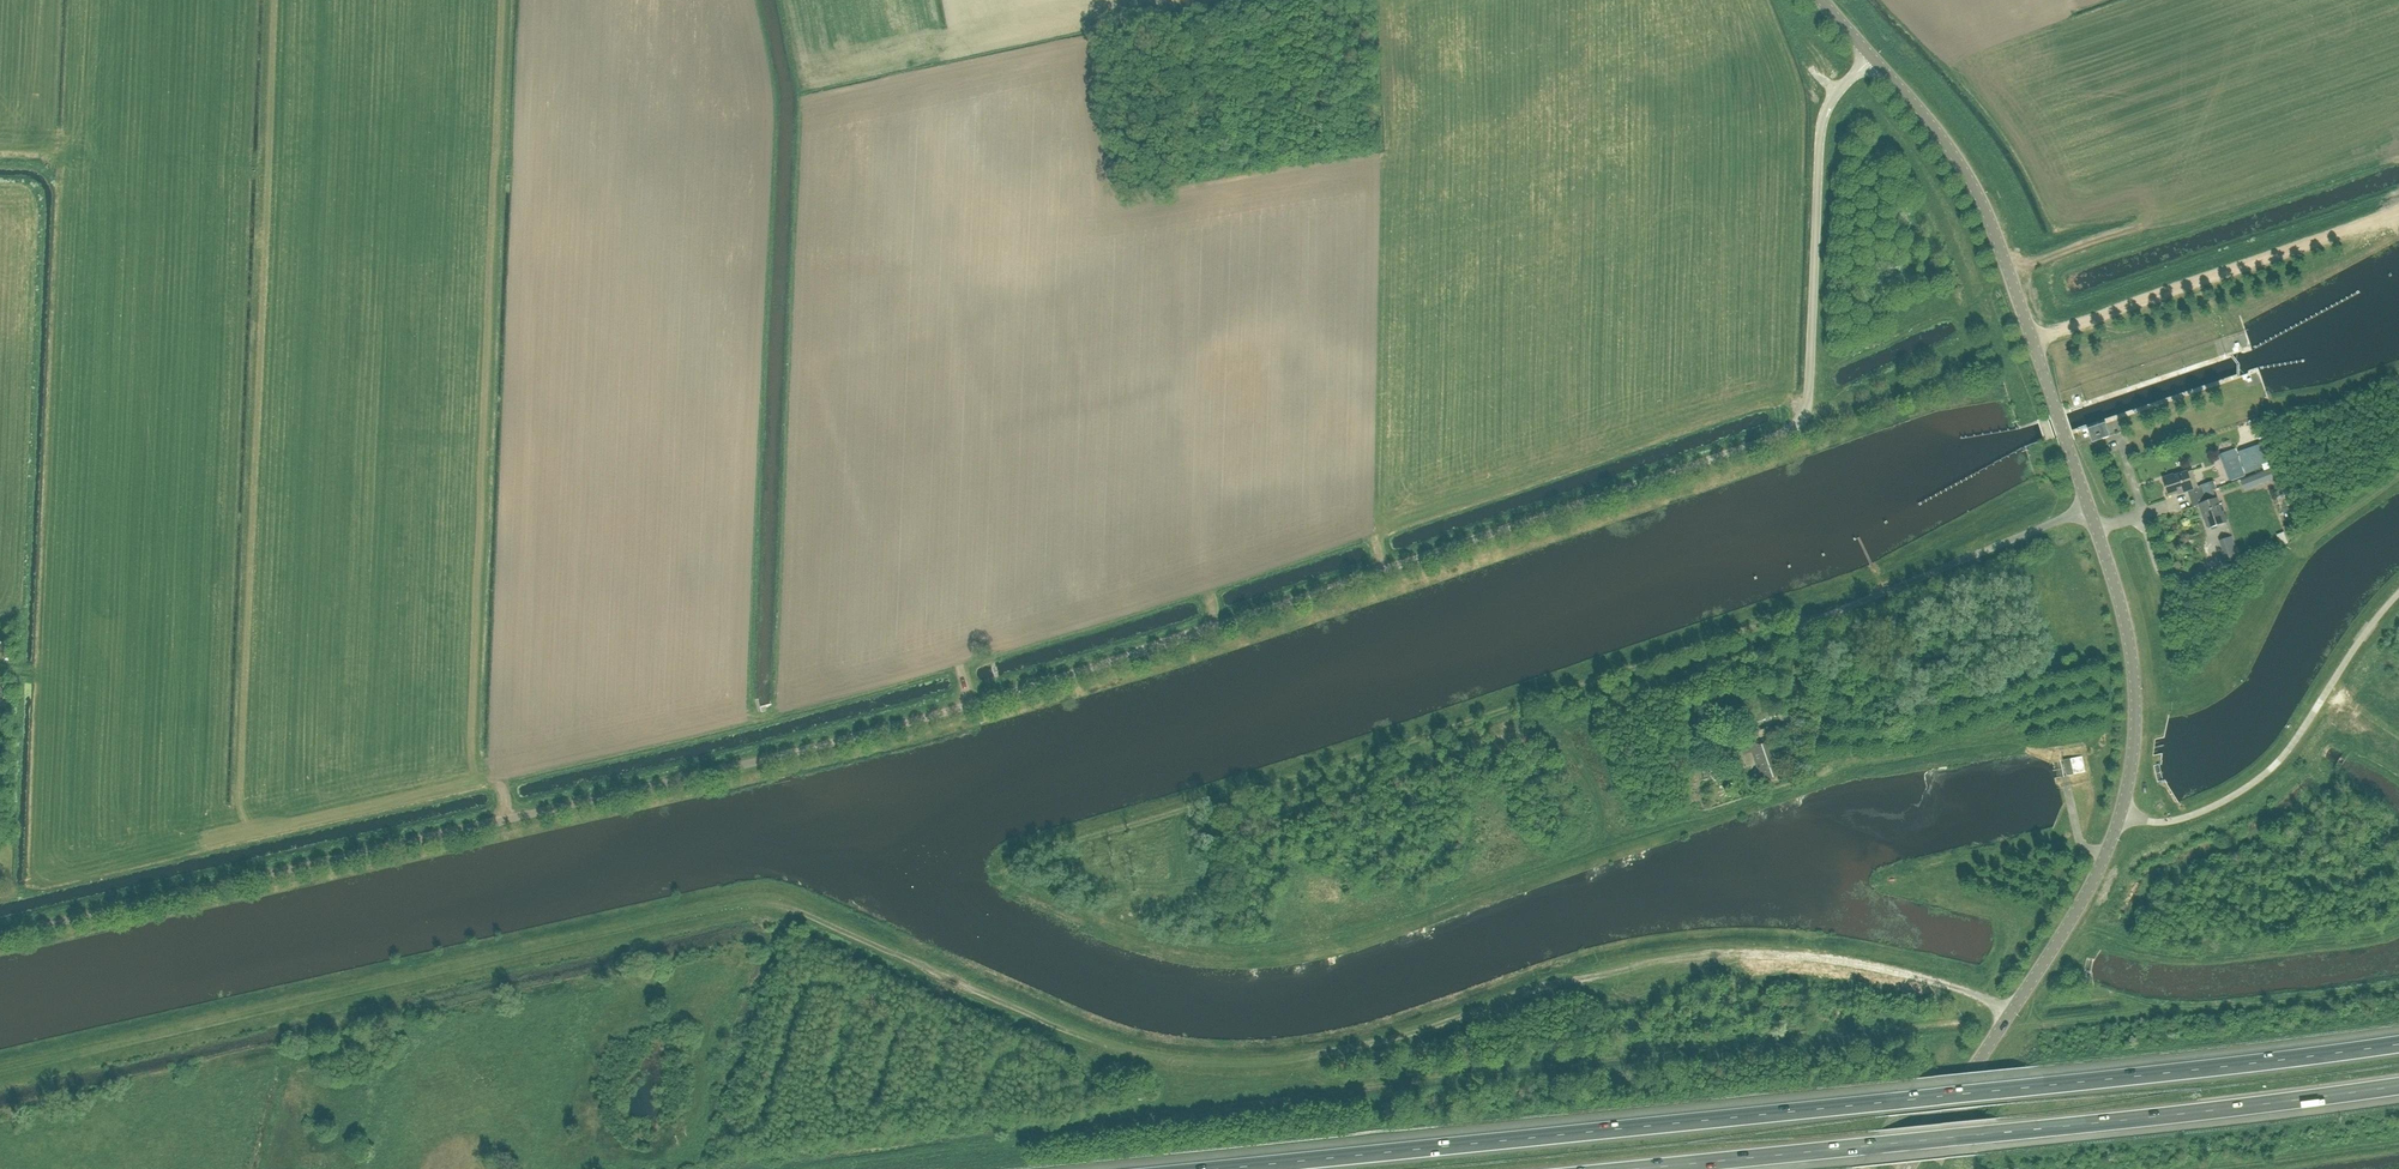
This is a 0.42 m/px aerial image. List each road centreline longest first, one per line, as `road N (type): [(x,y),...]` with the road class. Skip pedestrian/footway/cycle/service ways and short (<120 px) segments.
road 1 (unclassified): [(1872,56),(1837,90),(1822,121),(1807,404),(1783,433),(931,716),(0,934)]
road 2 (motorway): [(2398,1043),(1208,1168)]
road 3 (tertiary): [(2121,815),(2136,720),(2122,607),(1986,212),(1946,144),(1872,56)]
road 4 (motorway): [(1646,1168),(2398,1086)]
road 5 (tertiary): [(1911,1162),(2068,925),(2121,815)]
road 6 (track): [(2033,342),(2398,214)]
road 7 (unclassified): [(2121,815),(2178,819),(2253,783),(2289,749),(2398,594)]
road 8 (track): [(2398,1142),(2189,1168)]

